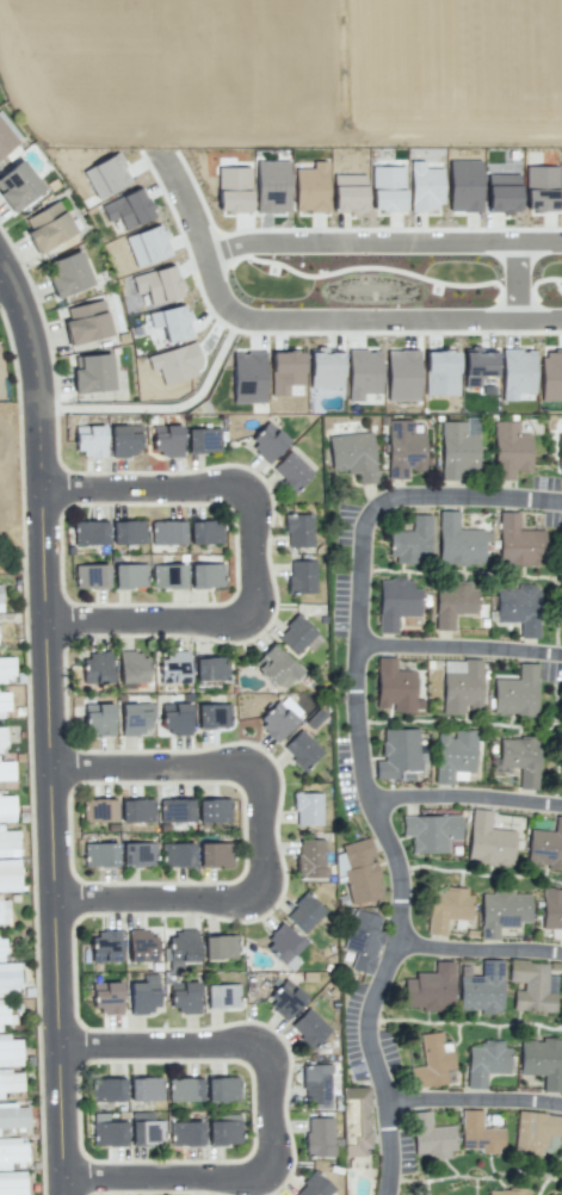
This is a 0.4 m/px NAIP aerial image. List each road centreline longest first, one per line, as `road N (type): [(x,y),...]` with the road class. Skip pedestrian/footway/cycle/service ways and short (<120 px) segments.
road 1 (residential): [(66,1194),(45,491),(29,335),(0,267)]
road 2 (residential): [(561,505),(403,502),(369,526),(362,723),(368,775),(404,888),(400,947),(372,1021),(387,1100),(385,1194)]
road 3 (residential): [(561,242),(204,247),(233,315),(561,319)]
road 4 (residential): [(62,1050),(247,1048),(265,1052),(274,1070),(277,1160),(263,1177),(66,1181)]
road 5 (residential): [(53,772),(237,767),(263,785),(266,809),(267,867),(254,896),(57,902)]
road 6 (residential): [(45,491),(234,491),(253,503),(255,518),(258,592),(242,619),(50,624)]
road 7 (residential): [(362,648),(556,658)]
road 8 (residential): [(376,805),(424,798),(561,809)]
road 9 (residential): [(387,1100),(561,1108)]
road 10 (residential): [(400,947),(561,956)]

